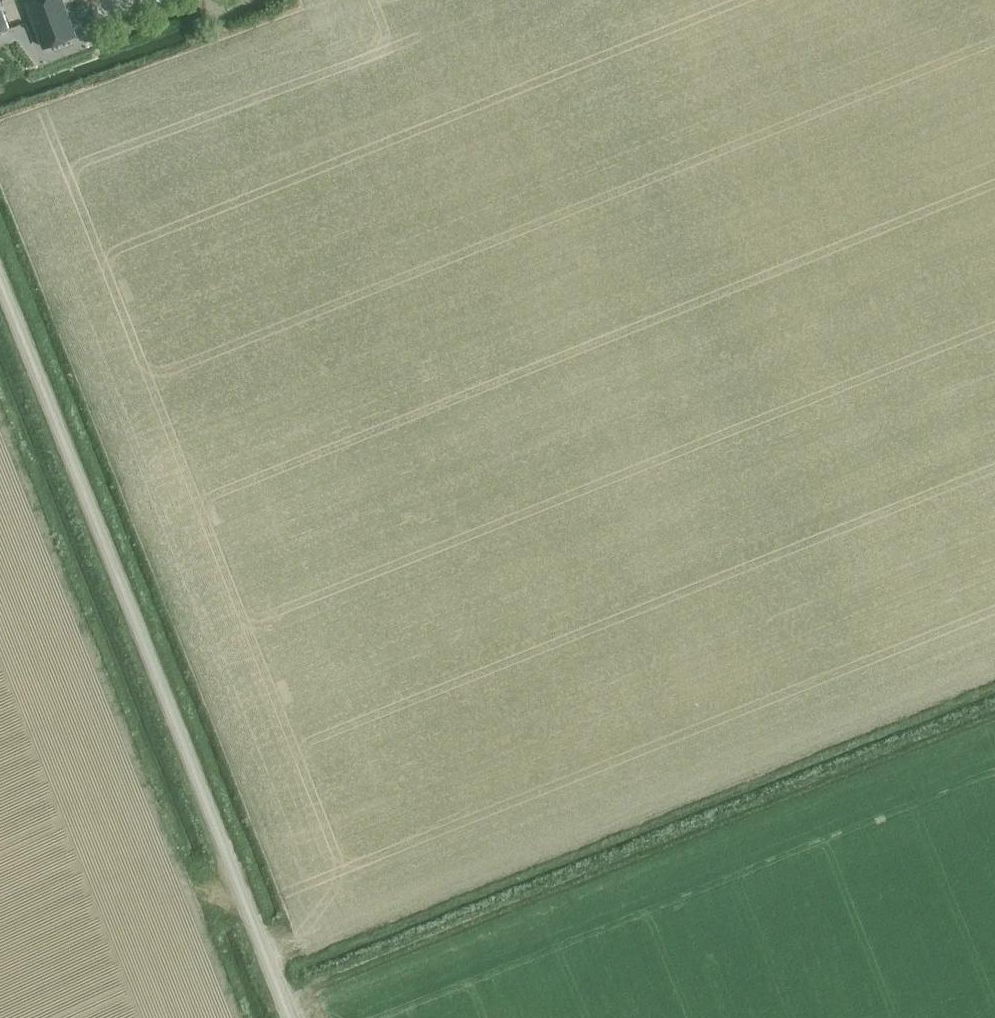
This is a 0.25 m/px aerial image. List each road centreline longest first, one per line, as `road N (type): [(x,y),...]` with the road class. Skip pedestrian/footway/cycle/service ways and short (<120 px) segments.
road 1 (unclassified): [(292,1017),(0,283)]

